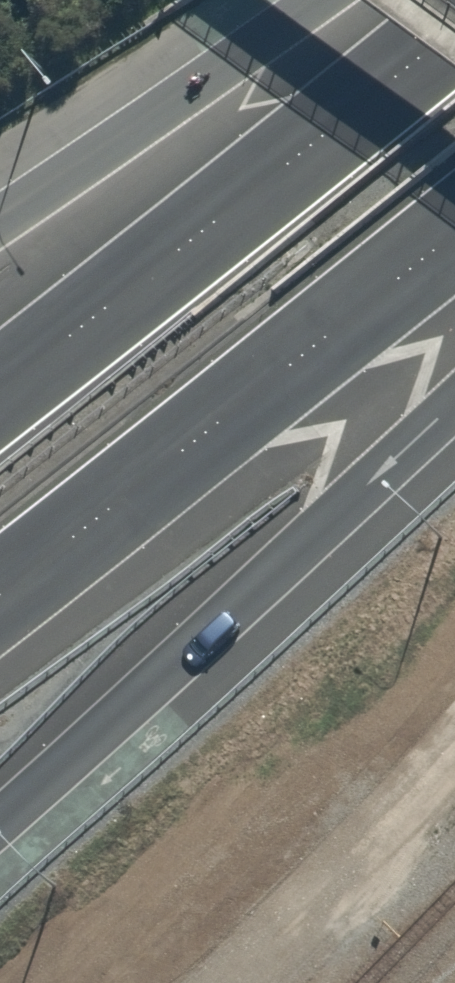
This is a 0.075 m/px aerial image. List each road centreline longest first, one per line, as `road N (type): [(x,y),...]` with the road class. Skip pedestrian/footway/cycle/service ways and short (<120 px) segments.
road 1 (trunk): [(454,372),(0,795)]
road 2 (trunk): [(0,391),(454,27)]
road 3 (trunk): [(454,237),(0,600)]
road 4 (trunk): [(0,224),(345,0)]

